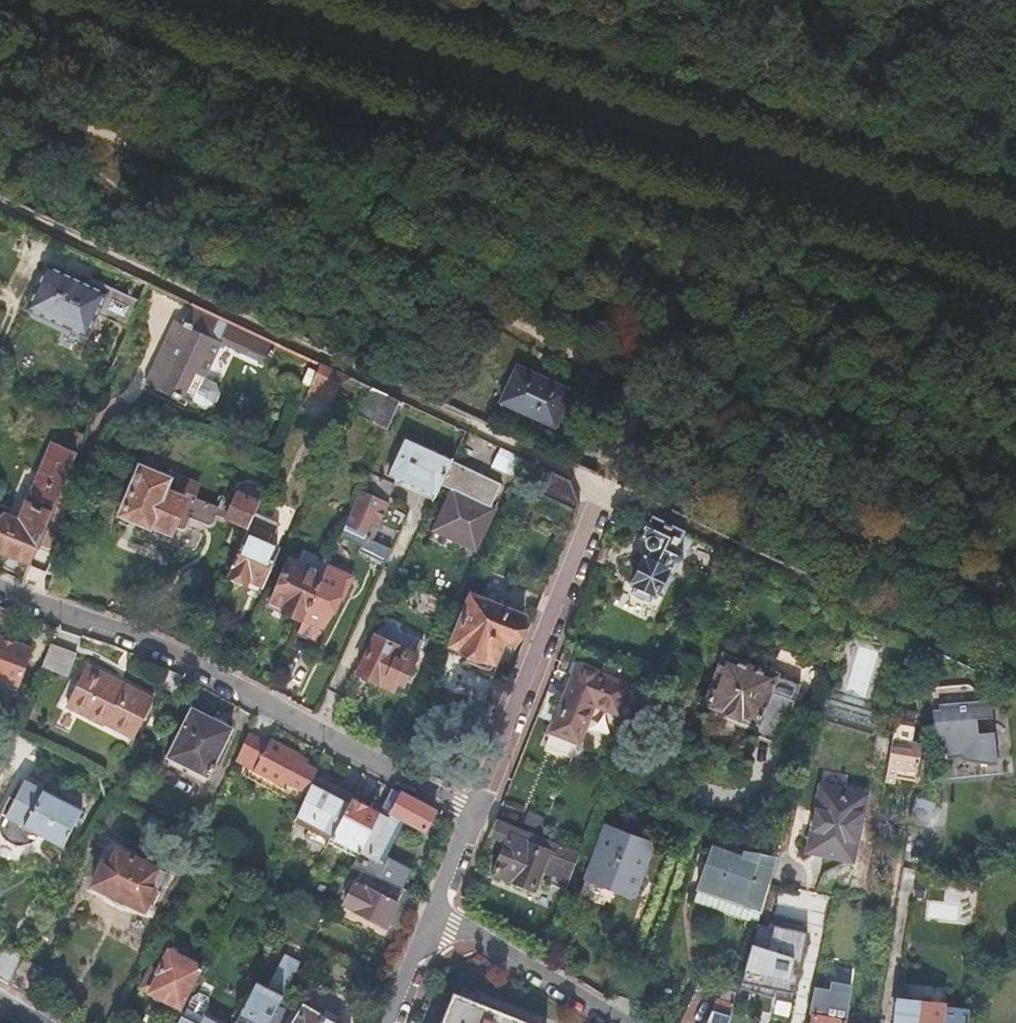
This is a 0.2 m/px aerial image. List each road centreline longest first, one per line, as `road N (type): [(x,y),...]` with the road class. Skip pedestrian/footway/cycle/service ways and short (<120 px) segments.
road 1 (track): [(1015,299),(24,0)]
road 2 (track): [(640,380),(204,164),(0,89)]
road 3 (track): [(397,0),(1015,188)]
road 4 (residential): [(469,815),(161,655),(0,596)]
road 5 (track): [(1015,577),(944,556),(640,380)]
road 6 (residential): [(599,495),(469,815)]
road 7 (residential): [(430,927),(601,1022)]
road 8 (track): [(699,204),(678,292),(640,380)]
road 9 (track): [(640,380),(599,495)]

